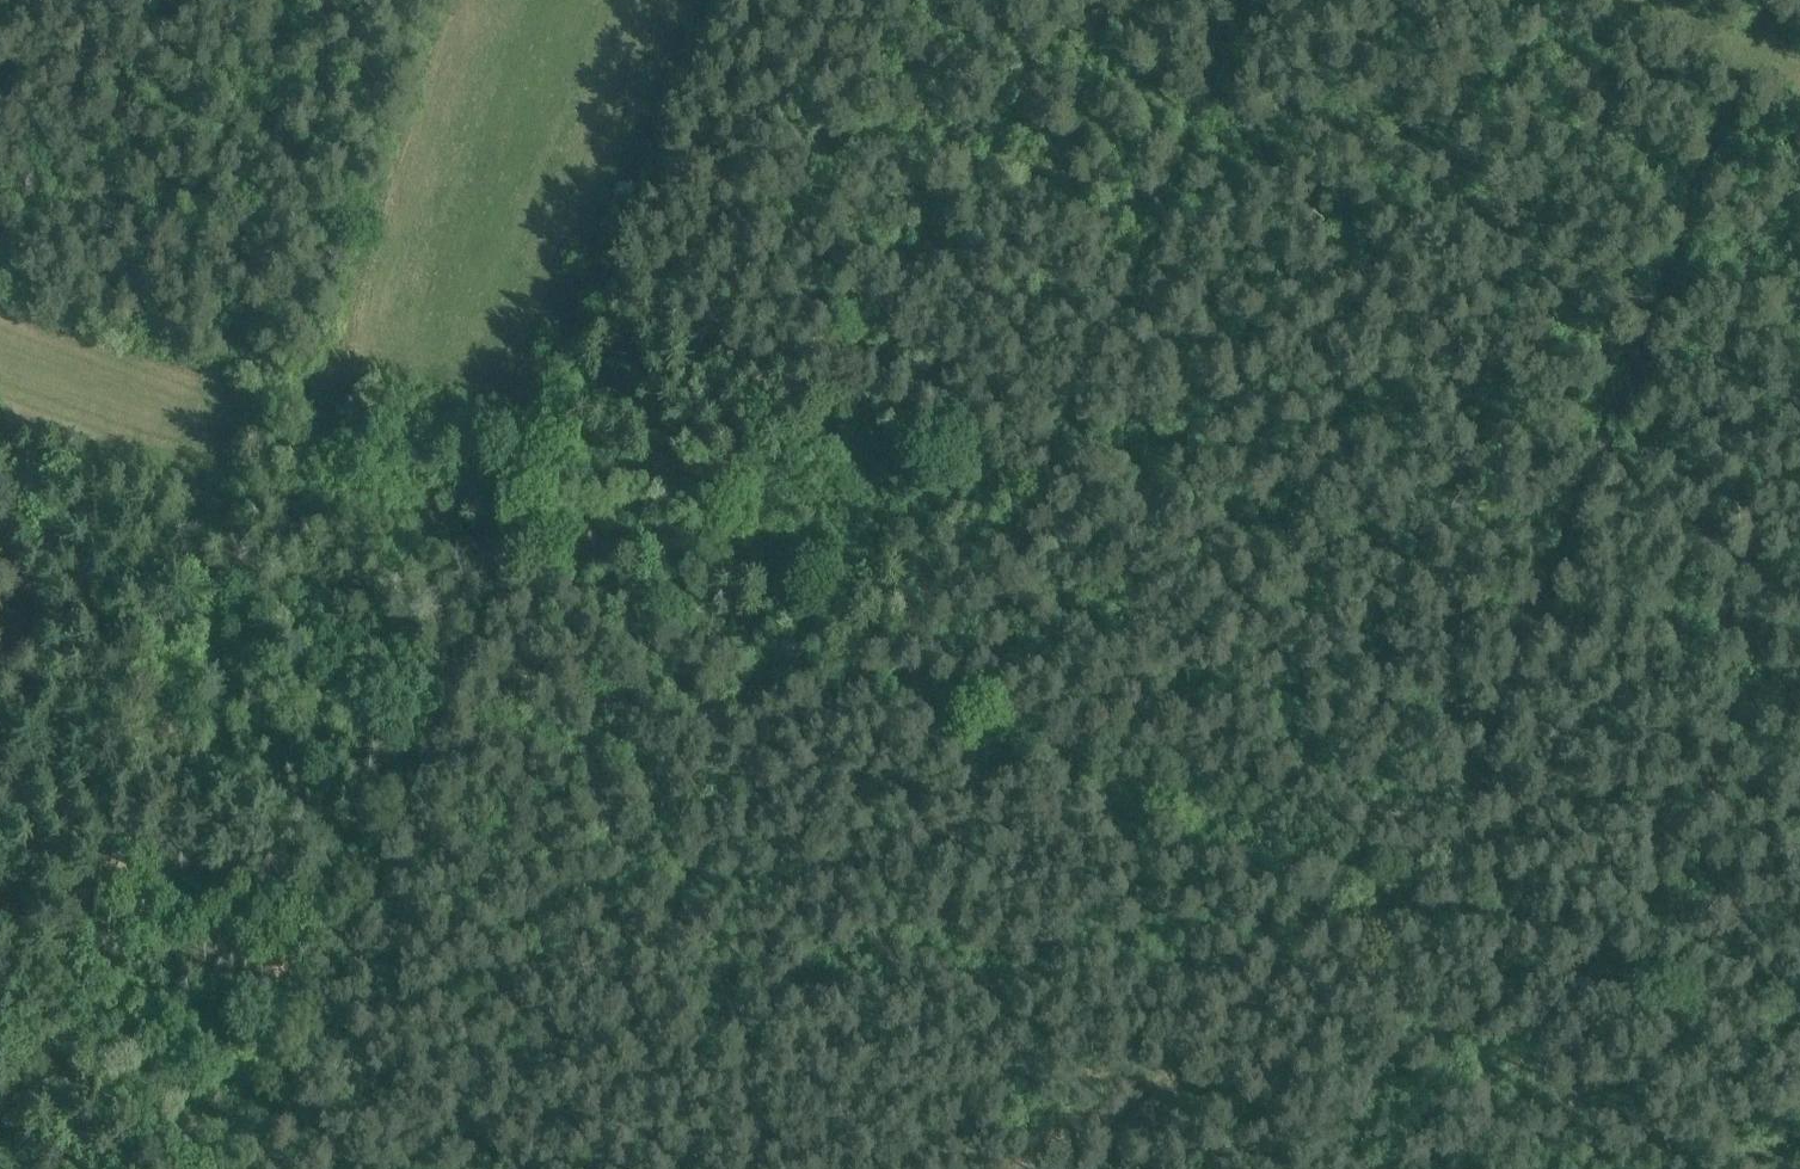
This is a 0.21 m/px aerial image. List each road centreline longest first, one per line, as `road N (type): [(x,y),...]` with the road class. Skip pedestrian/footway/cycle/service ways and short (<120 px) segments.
road 1 (track): [(1799,1044),(1445,880),(522,538)]
road 2 (track): [(1777,0),(1445,880)]

